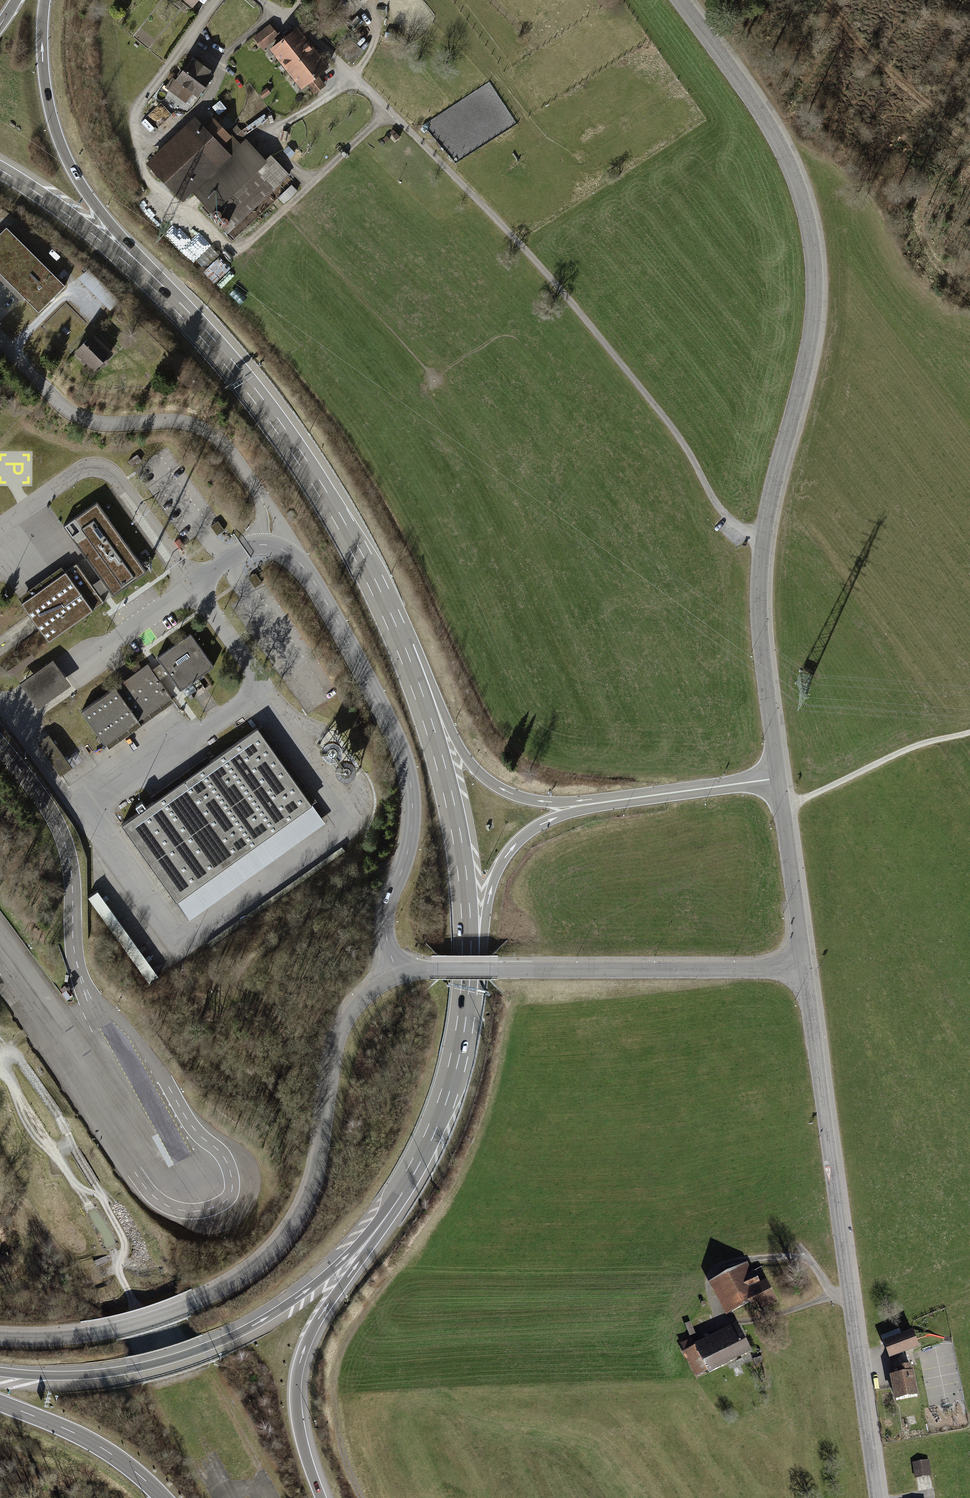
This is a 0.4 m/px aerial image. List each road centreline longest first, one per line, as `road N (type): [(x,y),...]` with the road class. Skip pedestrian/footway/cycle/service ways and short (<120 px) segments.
road 1 (unclassified): [(395,970),(386,917),(410,833),(407,766),(327,603),(304,568),(275,548),(256,489),(216,435),(197,426),(109,424),(73,415),(0,341)]
road 2 (residential): [(763,536),(723,513),(674,430),(536,262),(325,48),(261,0)]
road 3 (unclassified): [(0,1340),(116,1329),(240,1280),(279,1247),(320,1165),(332,1053),(347,1015),(395,970)]
road 4 (tertiary): [(763,536),(811,338),(816,264),(790,159),(681,0)]
road 5 (track): [(361,1497),(343,1458),(336,1367),(351,1332),(459,1186),(490,1114),(514,1005)]
road 6 (tertiary): [(877,1497),(805,970)]
road 7 (motorway): [(394,630),(282,432),(150,278)]
road 8 (motorway): [(0,1374),(110,1375),(208,1348),(301,1295),(379,1220)]
road 9 (unclassified): [(395,970),(805,970)]
road 10 (motorway): [(464,997),(467,918),(455,828),(394,630)]
road 11 (track): [(133,1302),(118,1273),(126,1244),(96,1188),(69,1174),(23,1116),(0,1043)]
road 12 (motorway): [(321,1497),(299,1420),(299,1370),(319,1319),(379,1220)]
road 13 (track): [(0,1062),(18,1059),(29,1071),(140,1246),(145,1274),(118,1273)]
road 14 (motorway): [(587,804),(517,796),(482,775),(394,630)]
road 15 (motorway): [(464,997),(503,859),(536,827),(587,804)]
road 16 (tertiary): [(780,778),(758,610),(763,536)]
road 17 (motorway): [(379,1220),(435,1120),(464,997)]
road 18 (track): [(405,861),(297,913),(231,998)]
road 19 (track): [(810,0),(903,96),(969,142)]
road 20 (track): [(783,806),(895,754),(969,732)]
road 21 (motorway): [(587,804),(780,778)]
road 22 (tertiary): [(805,970),(780,778)]
road 23 (motorway): [(0,1403),(105,1450),(163,1497)]
road 24 (motorway): [(150,278),(0,170)]
road 25 (trunk): [(67,158),(46,87),(45,0)]
road 26 (motorway): [(150,278),(67,158)]
road 27 (track): [(0,1280),(26,1265),(34,1244),(29,1218),(0,1179)]

